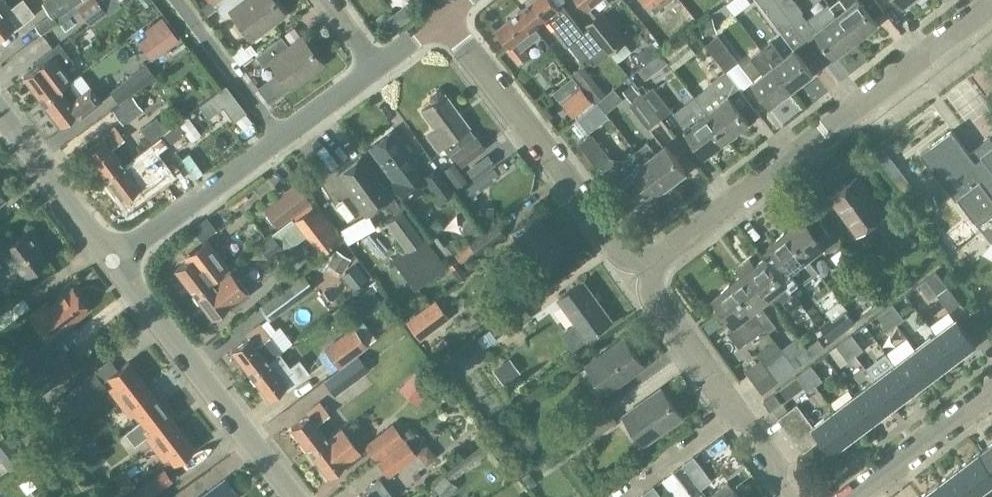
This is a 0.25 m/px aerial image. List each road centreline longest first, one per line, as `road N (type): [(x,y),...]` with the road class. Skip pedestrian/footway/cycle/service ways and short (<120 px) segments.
road 1 (residential): [(639,278),(991,6)]
road 2 (residential): [(639,278),(443,15)]
road 3 (residential): [(292,496),(116,264)]
road 4 (residential): [(116,264),(279,139)]
road 5 (residential): [(116,264),(0,106)]
road 6 (residential): [(279,139),(175,0)]
road 7 (residential): [(858,496),(991,396)]
road 8 (residential): [(736,409),(639,278)]
road 9 (residential): [(620,496),(736,409)]
road 10 (residential): [(279,139),(375,66)]

